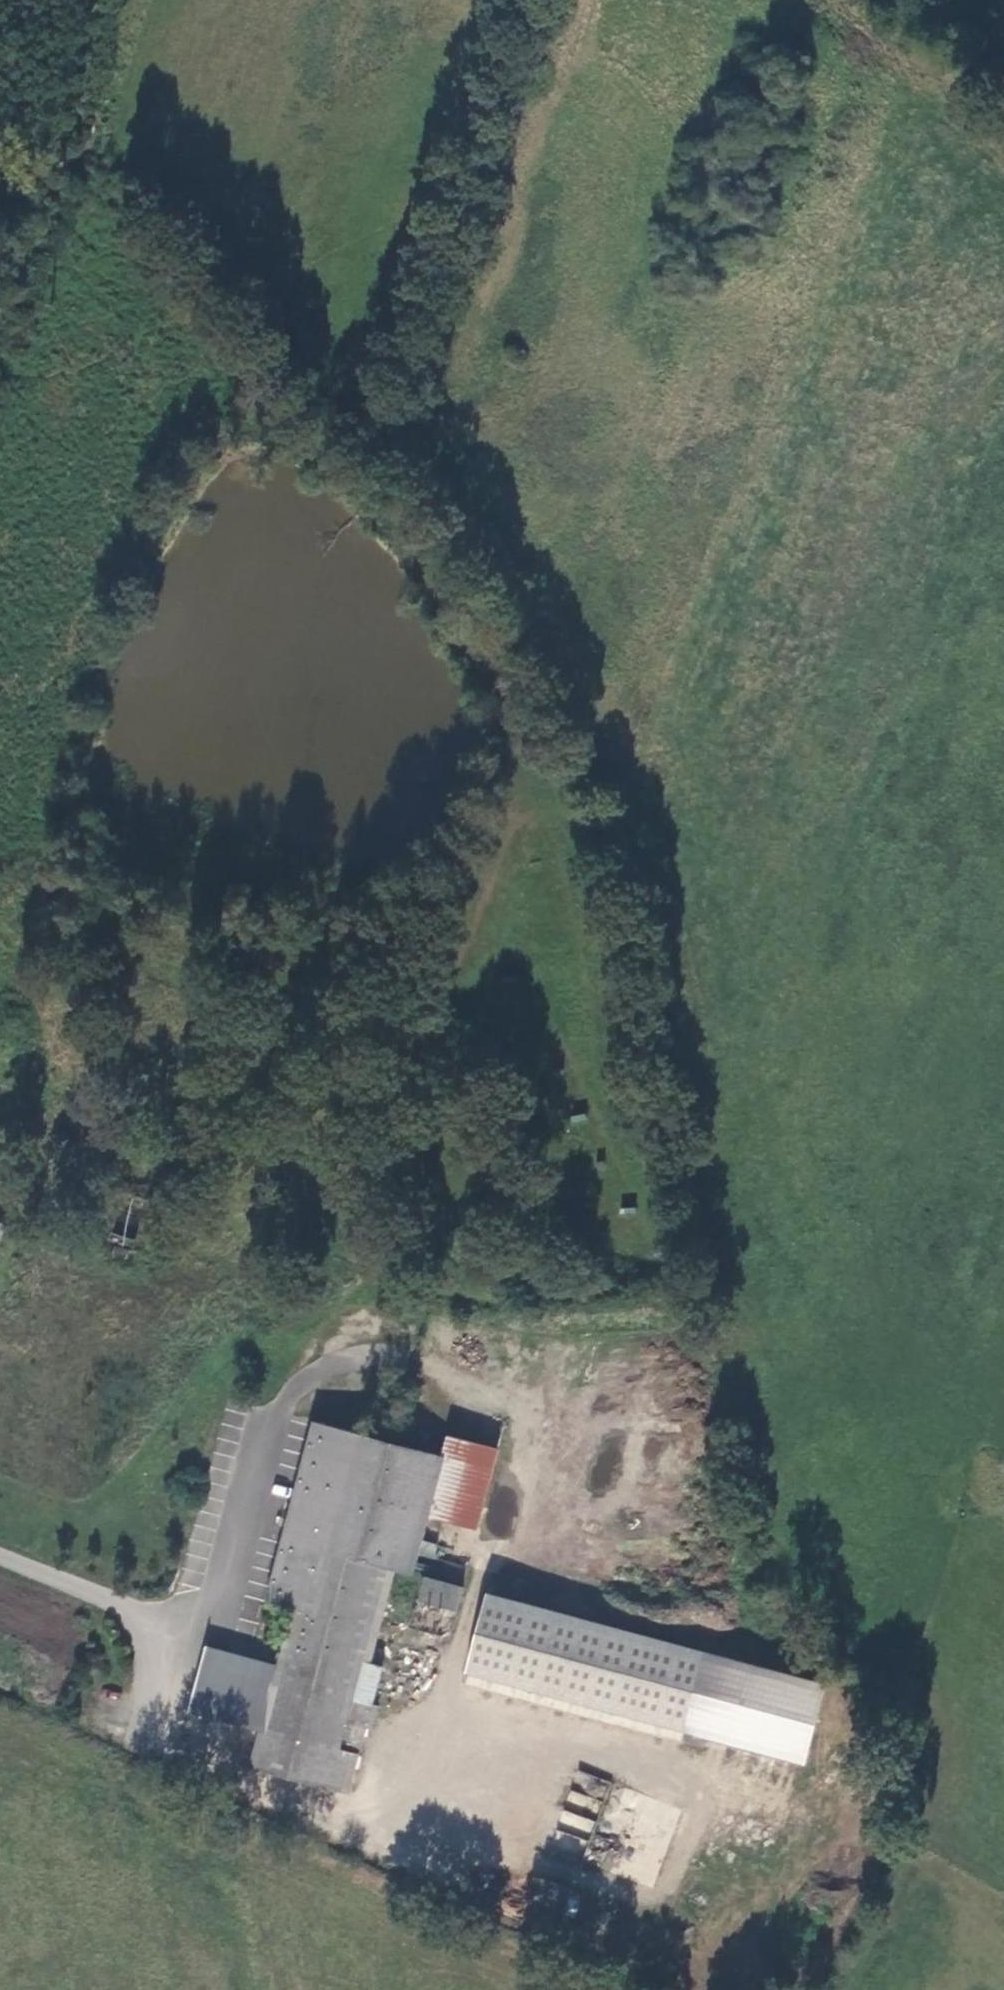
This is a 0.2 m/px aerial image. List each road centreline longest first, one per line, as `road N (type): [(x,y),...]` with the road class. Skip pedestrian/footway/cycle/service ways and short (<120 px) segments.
road 1 (unclassified): [(0,1557),(141,1616),(171,1622),(194,1615),(228,1583),(270,1419)]

